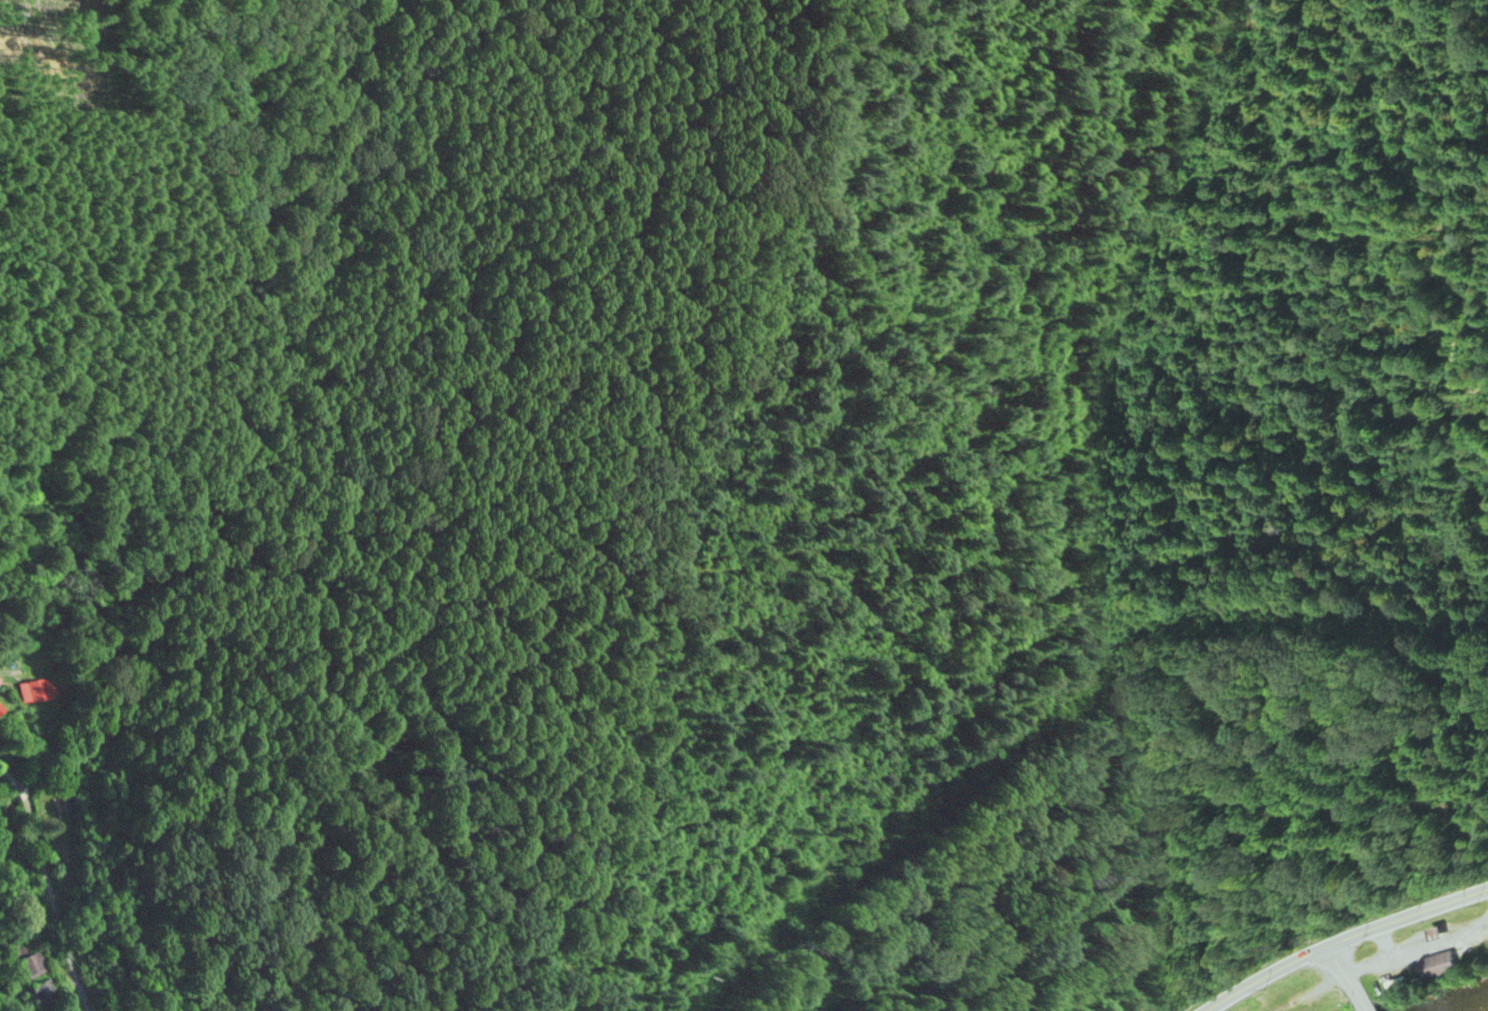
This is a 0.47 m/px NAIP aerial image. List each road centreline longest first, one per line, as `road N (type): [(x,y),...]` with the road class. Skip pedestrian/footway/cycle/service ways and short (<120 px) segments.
road 1 (residential): [(87,1010),(48,860),(0,767)]
road 2 (secondary): [(1323,947),(1487,886)]
road 3 (secondary): [(1323,947),(1204,1010)]

